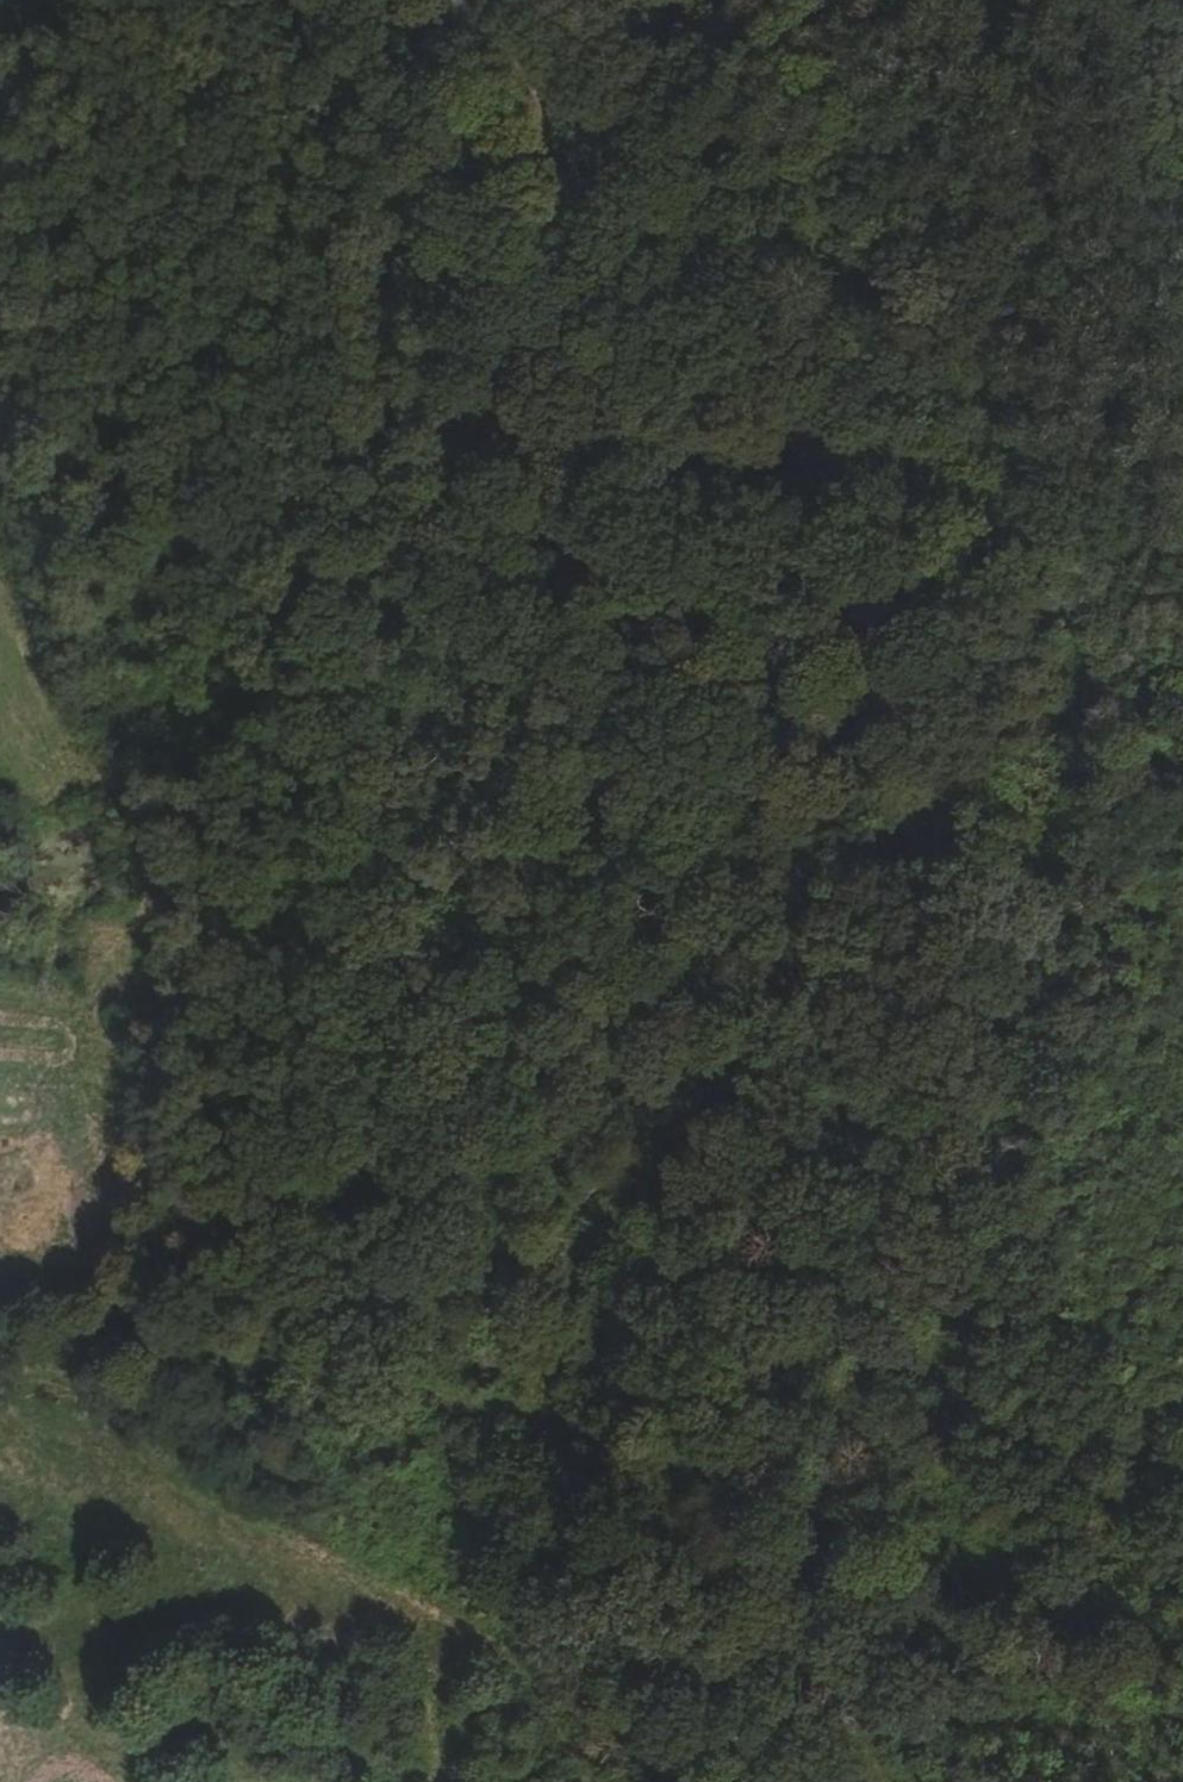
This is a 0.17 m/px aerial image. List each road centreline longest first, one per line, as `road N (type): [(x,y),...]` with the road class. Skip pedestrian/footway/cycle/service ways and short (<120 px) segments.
road 1 (track): [(1182,1628),(542,1425)]

